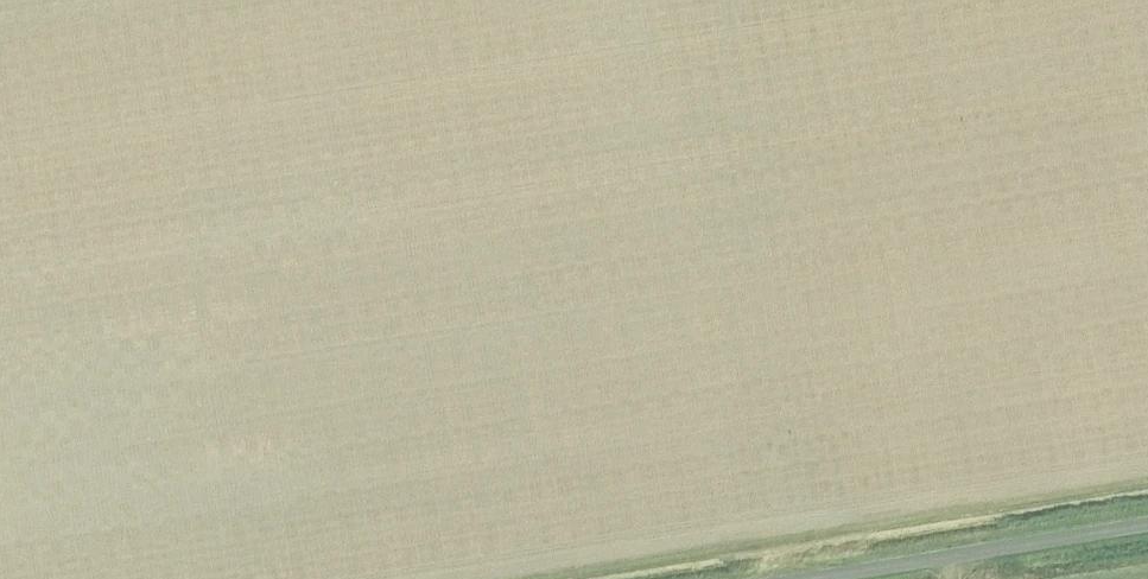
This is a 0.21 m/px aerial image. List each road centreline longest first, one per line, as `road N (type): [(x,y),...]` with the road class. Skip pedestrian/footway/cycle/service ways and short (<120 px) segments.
road 1 (track): [(1147,525),(808,578)]

